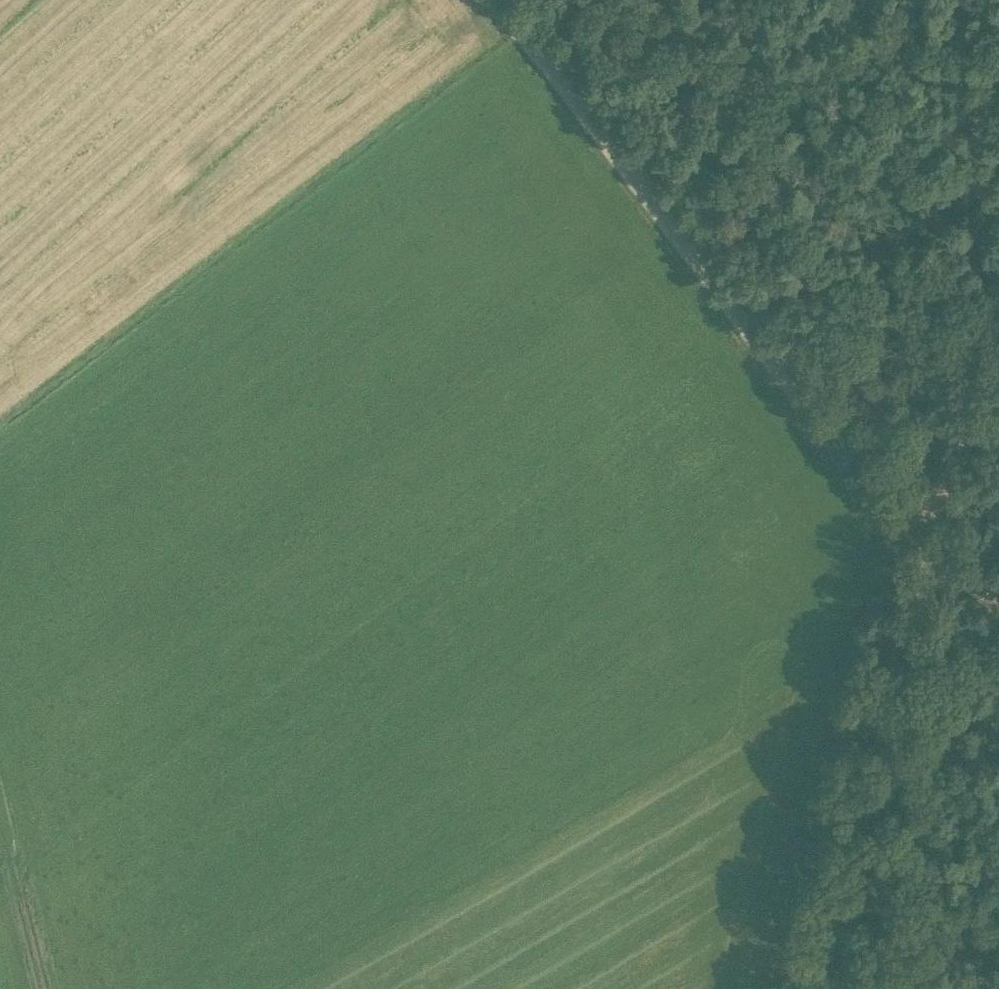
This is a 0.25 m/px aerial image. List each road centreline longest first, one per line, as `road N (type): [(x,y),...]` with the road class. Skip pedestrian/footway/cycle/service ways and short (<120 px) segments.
road 1 (unclassified): [(998,603),(884,499),(493,0)]
road 2 (track): [(921,533),(927,623),(899,988)]

